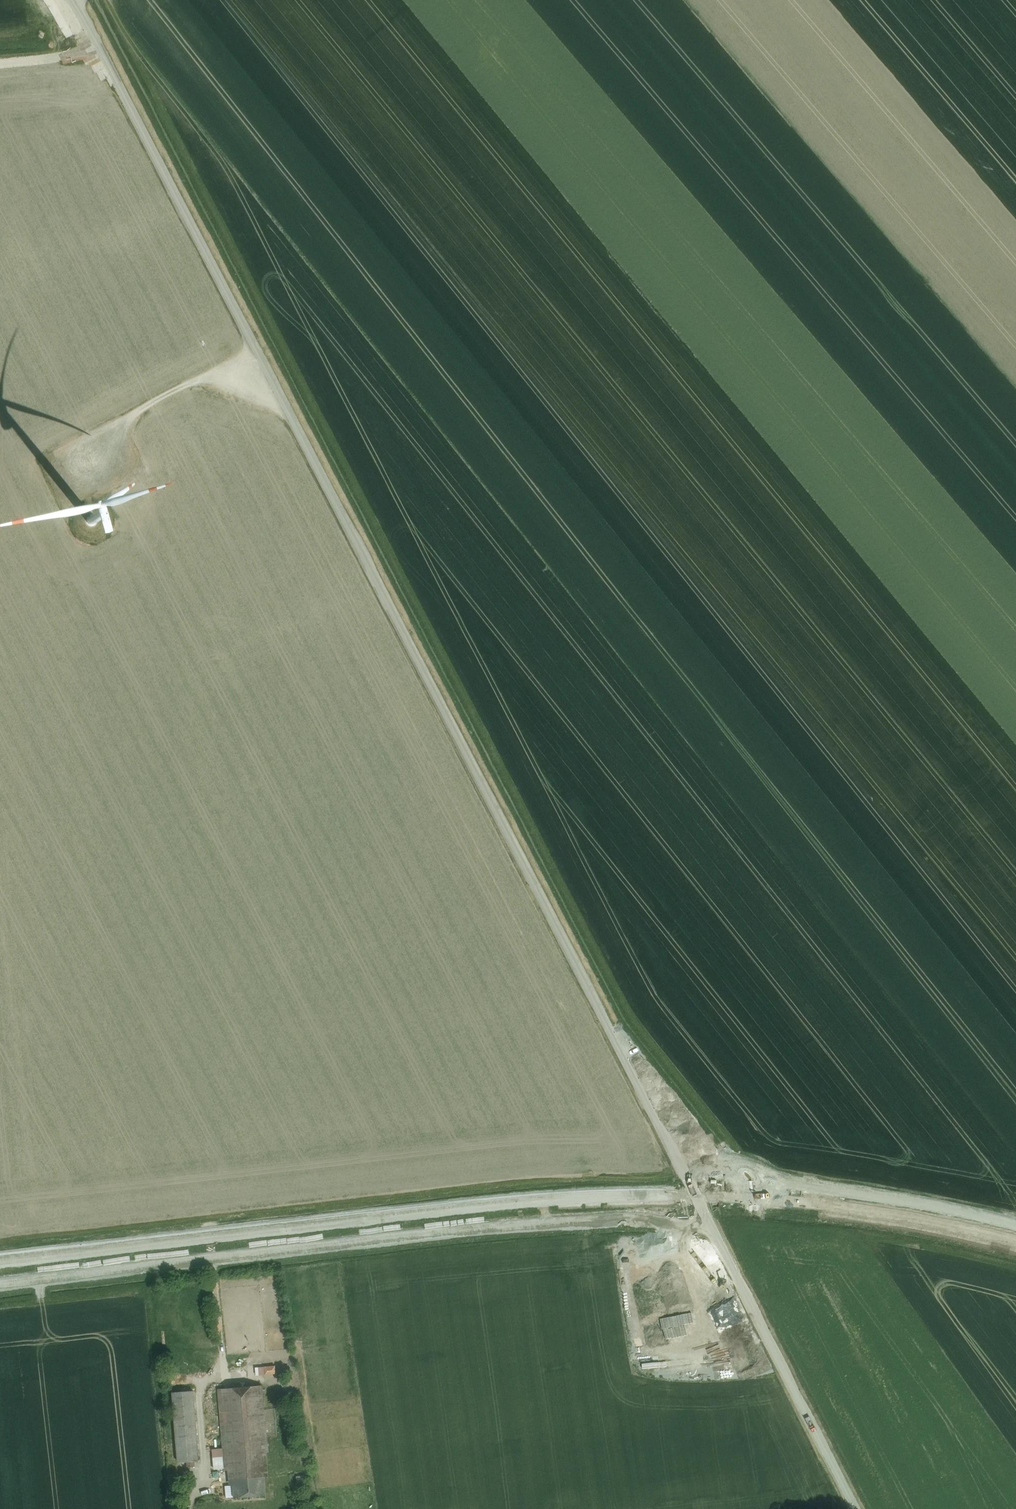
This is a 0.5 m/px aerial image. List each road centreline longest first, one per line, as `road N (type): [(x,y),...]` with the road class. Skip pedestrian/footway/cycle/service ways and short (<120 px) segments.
road 1 (unclassified): [(861,1508),(72,0)]
road 2 (track): [(260,356),(121,422),(96,453)]

